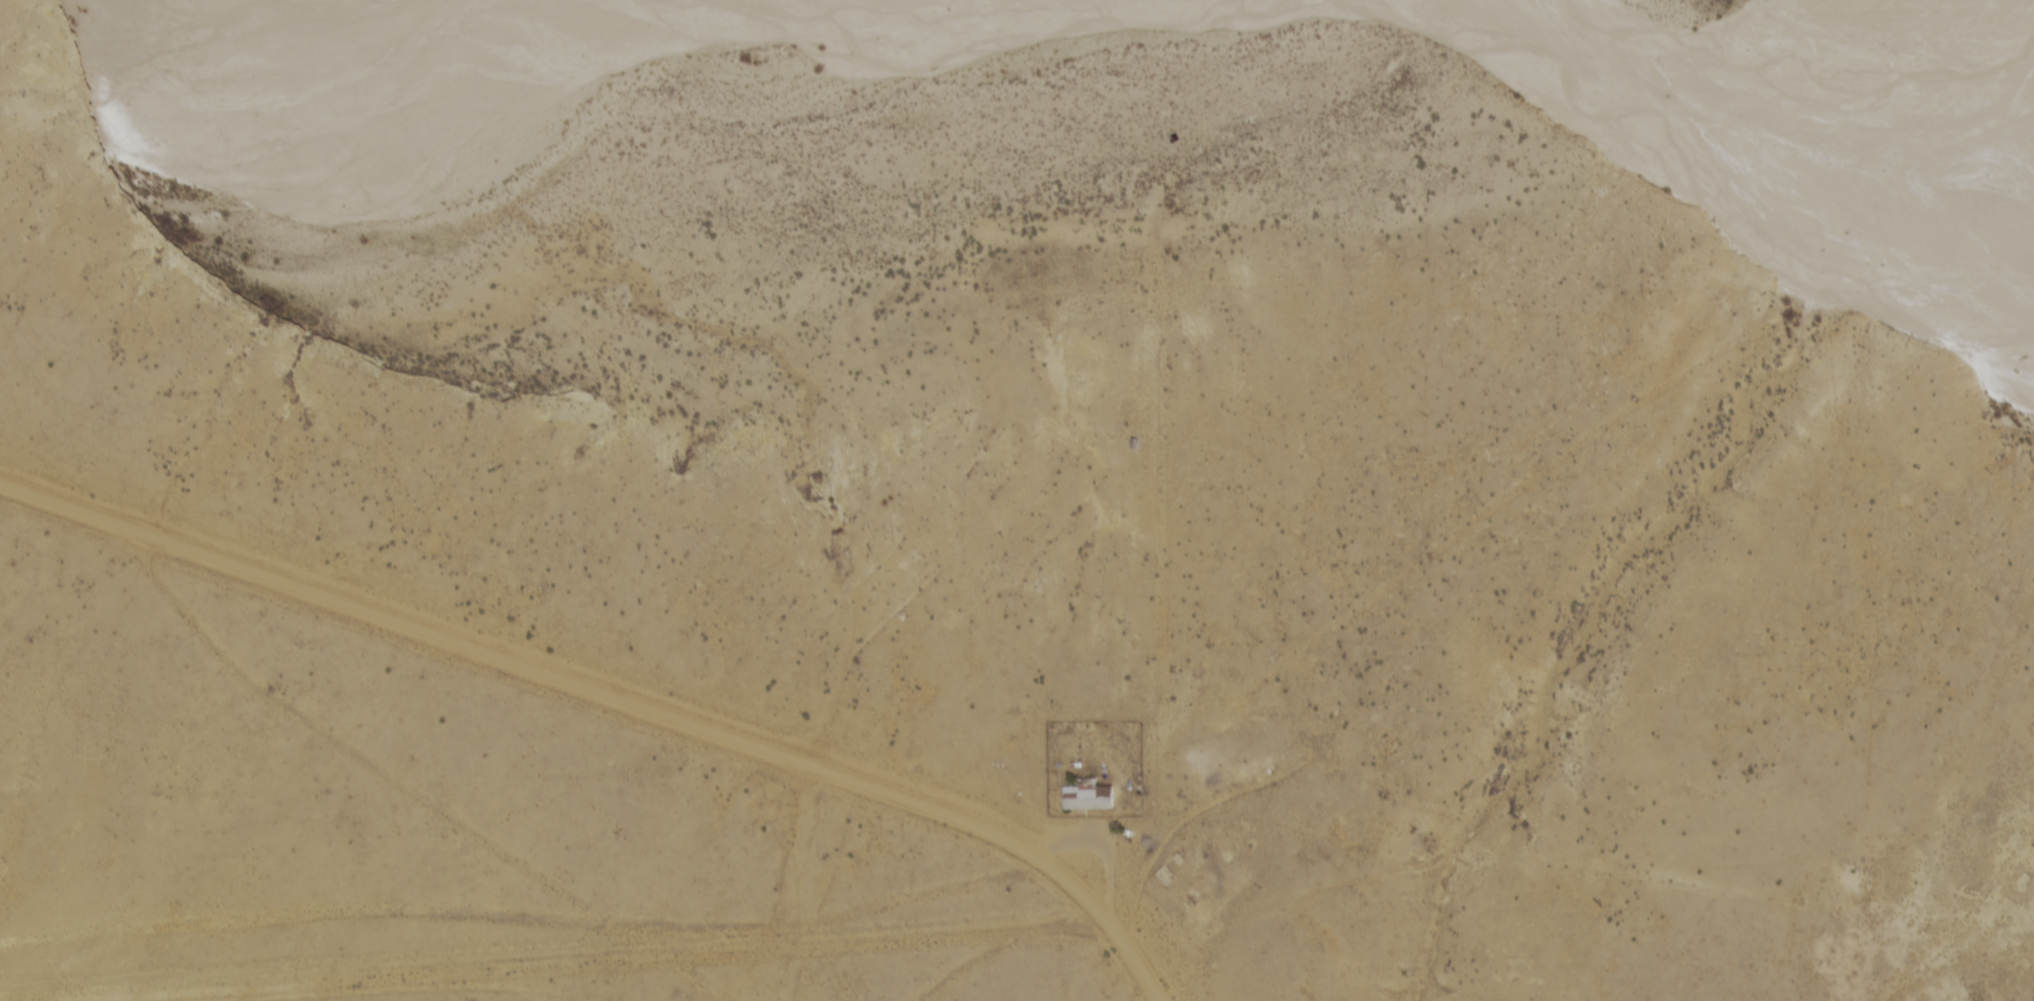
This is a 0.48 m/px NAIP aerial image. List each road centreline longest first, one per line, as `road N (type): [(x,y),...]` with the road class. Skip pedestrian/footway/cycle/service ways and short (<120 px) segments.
road 1 (tertiary): [(1158,1000),(1113,925),(1017,844),(0,482)]

